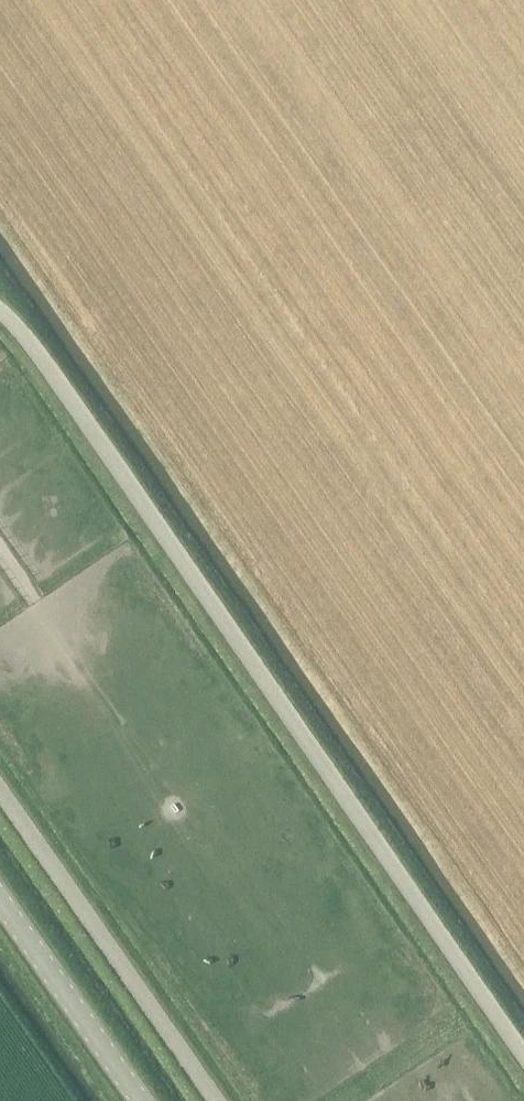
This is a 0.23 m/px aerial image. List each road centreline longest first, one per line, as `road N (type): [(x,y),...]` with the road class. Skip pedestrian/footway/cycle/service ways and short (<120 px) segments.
road 1 (tertiary): [(134,1100),(0,910)]

